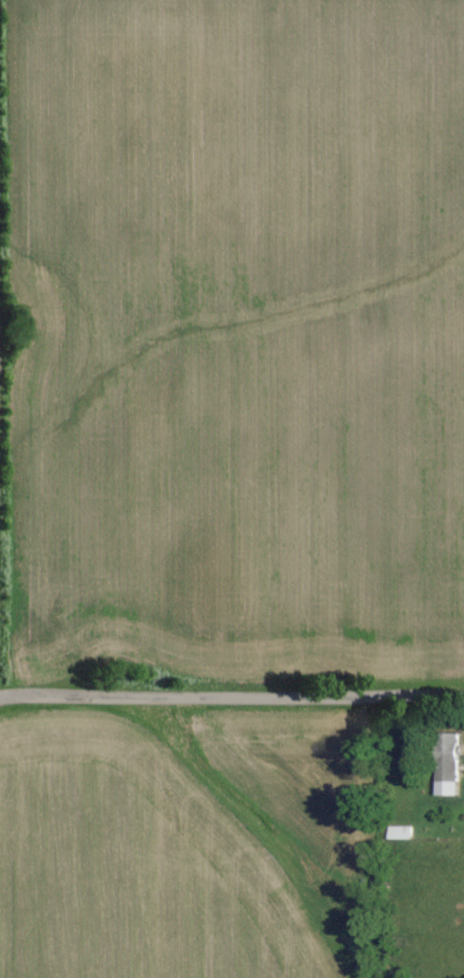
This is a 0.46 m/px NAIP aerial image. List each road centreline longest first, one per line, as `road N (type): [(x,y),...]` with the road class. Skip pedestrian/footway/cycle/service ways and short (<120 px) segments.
road 1 (residential): [(0,698),(463,691)]

